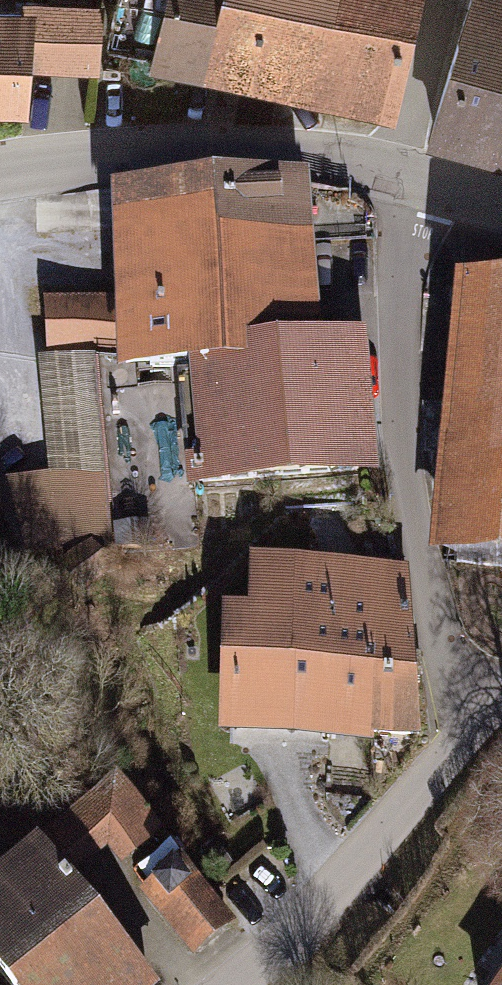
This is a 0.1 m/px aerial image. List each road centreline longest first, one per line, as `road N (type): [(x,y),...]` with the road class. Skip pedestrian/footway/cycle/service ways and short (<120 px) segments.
road 1 (residential): [(470,727),(434,615),(399,443),(402,180)]
road 2 (tertiary): [(0,174),(122,160),(278,160),(402,180)]
road 3 (tertiary): [(240,984),(470,727)]
road 4 (residential): [(445,0),(402,180)]

